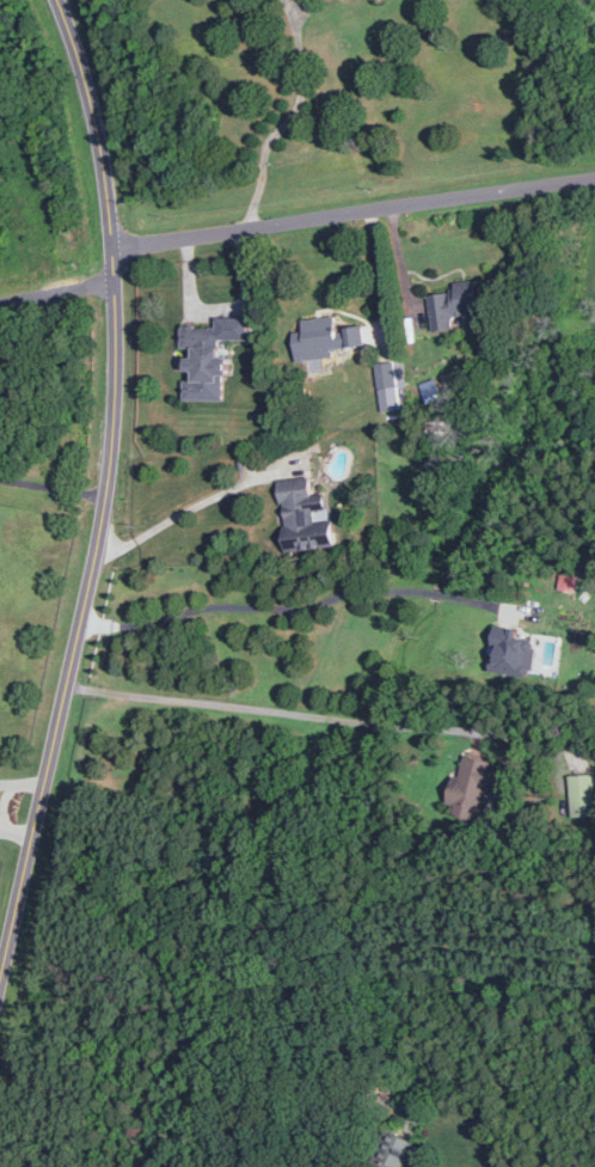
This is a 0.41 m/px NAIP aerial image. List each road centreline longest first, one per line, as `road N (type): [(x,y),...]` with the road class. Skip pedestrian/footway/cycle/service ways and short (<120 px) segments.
road 1 (tertiary): [(0,983),(82,619),(115,432),(108,195),(79,47),(59,0)]
road 2 (residential): [(114,245),(594,176)]

